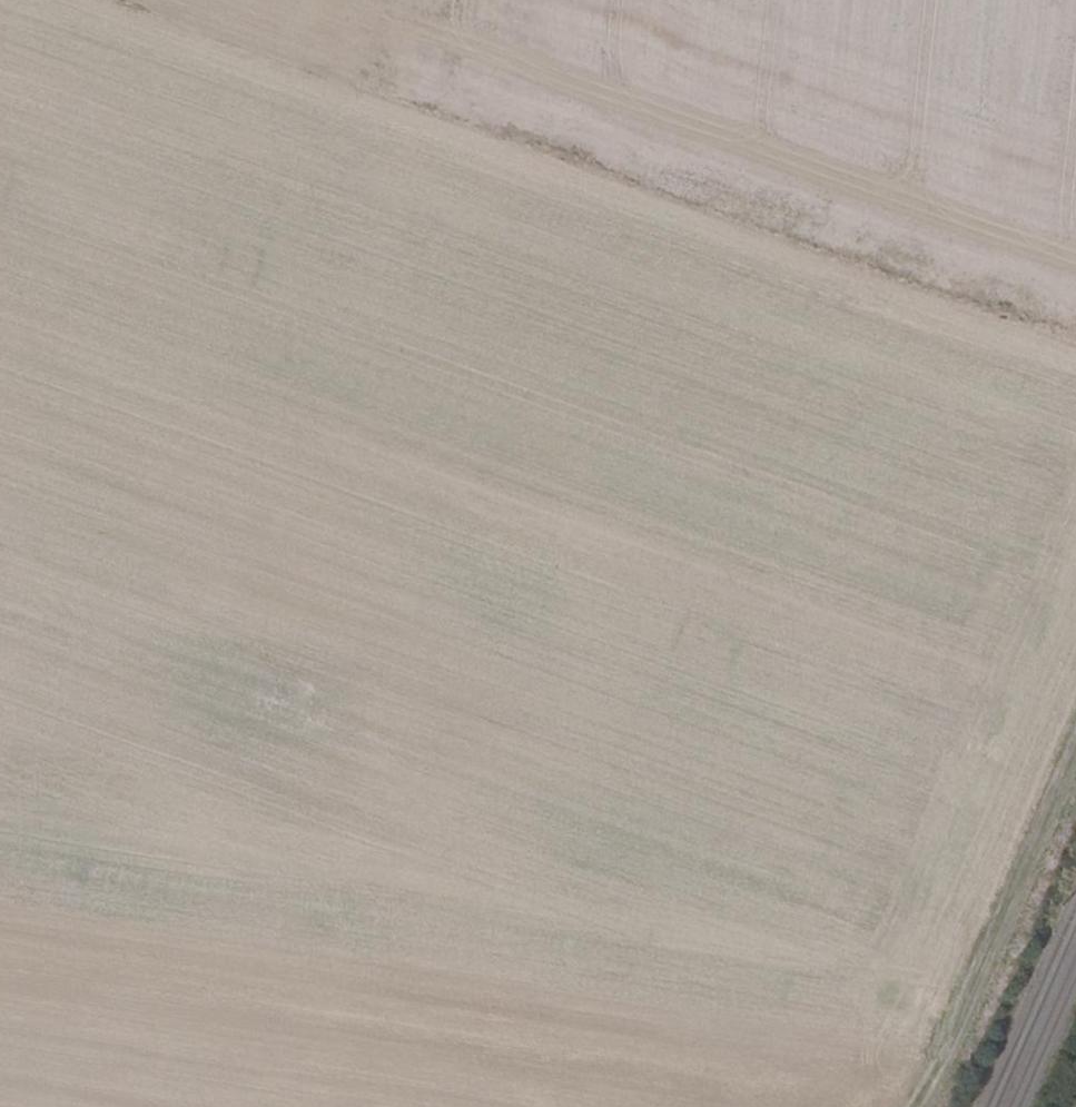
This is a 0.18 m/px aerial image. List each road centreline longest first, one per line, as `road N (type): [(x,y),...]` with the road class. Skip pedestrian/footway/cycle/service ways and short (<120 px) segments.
road 1 (track): [(916,1106),(1075,755)]

